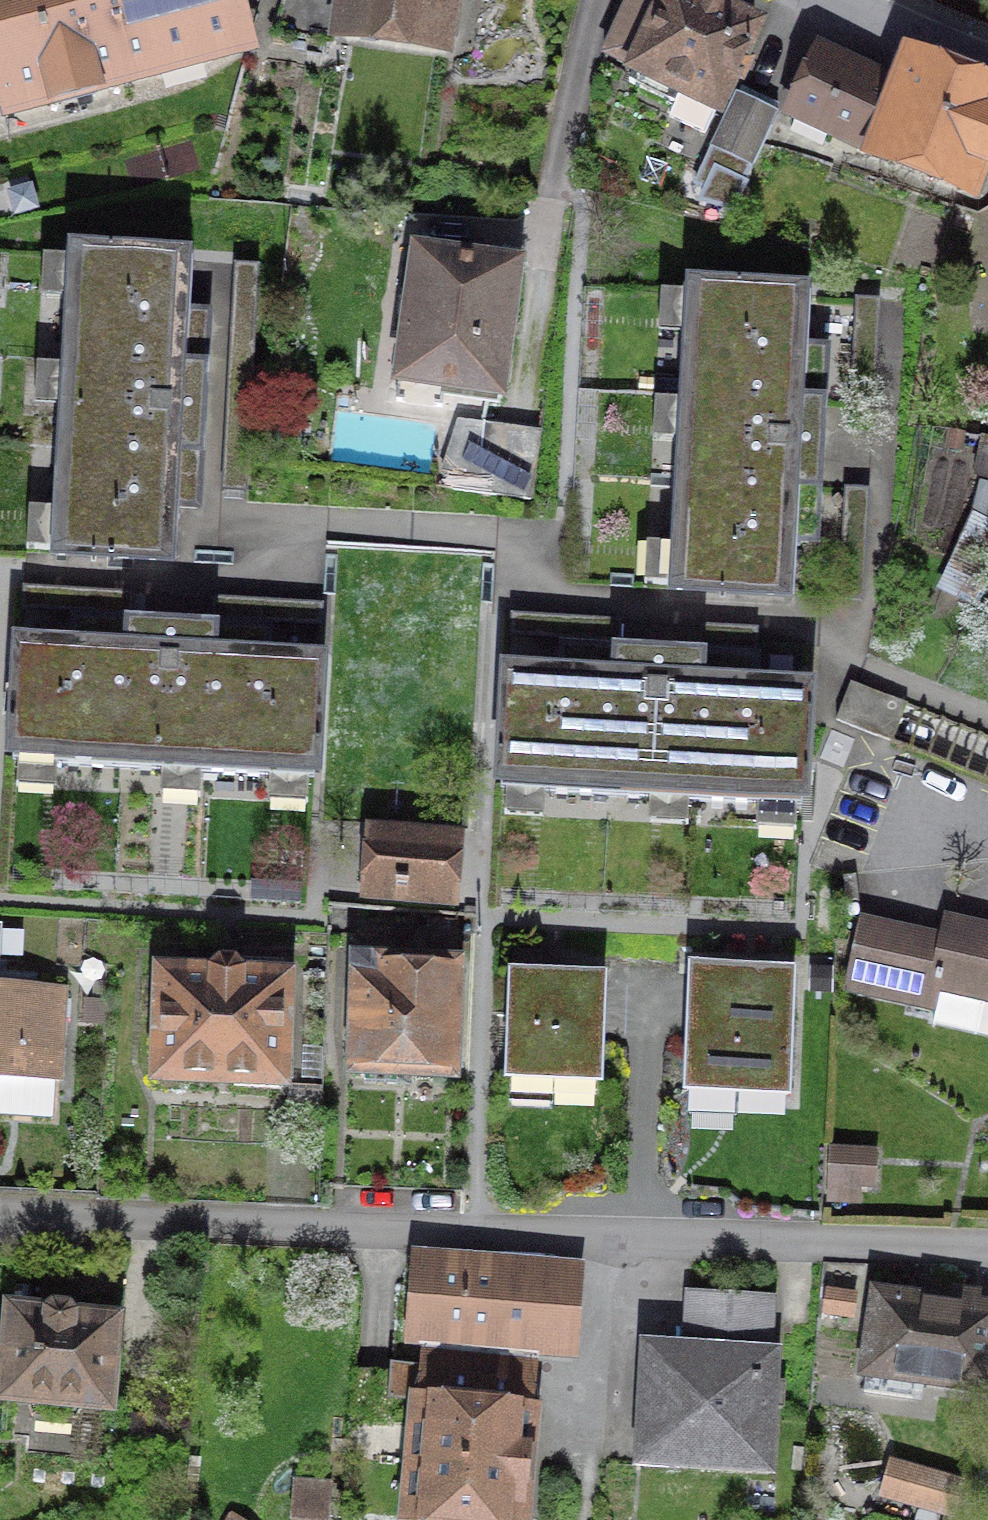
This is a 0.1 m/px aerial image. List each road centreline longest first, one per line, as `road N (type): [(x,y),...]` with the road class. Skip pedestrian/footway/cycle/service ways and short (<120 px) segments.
road 1 (residential): [(34,570),(255,582),(283,567),(305,520),(522,534),(528,584),(544,598),(791,614),(987,700)]
road 2 (residential): [(0,1212),(644,1238)]
road 3 (residential): [(524,362),(561,152),(604,0)]
road 4 (residential): [(644,1238),(987,1248)]
road 5 (residential): [(653,997),(644,1238)]
road 6 (residential): [(987,70),(832,0)]

